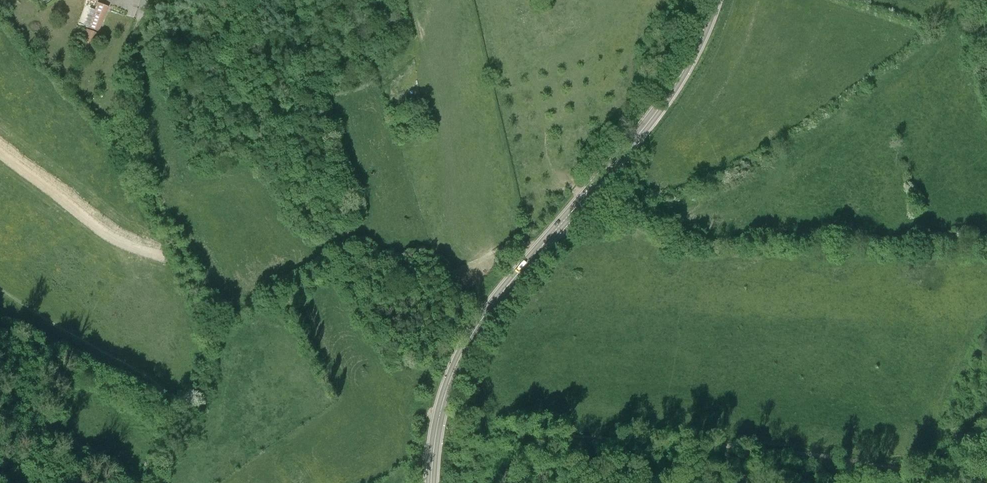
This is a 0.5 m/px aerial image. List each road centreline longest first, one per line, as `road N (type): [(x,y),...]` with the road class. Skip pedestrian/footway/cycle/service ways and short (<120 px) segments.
road 1 (secondary): [(430,482),(443,399),(481,318),(660,107),(715,0)]
road 2 (track): [(498,482),(535,445),(562,436),(773,451),(923,473),(955,464),(986,436)]

